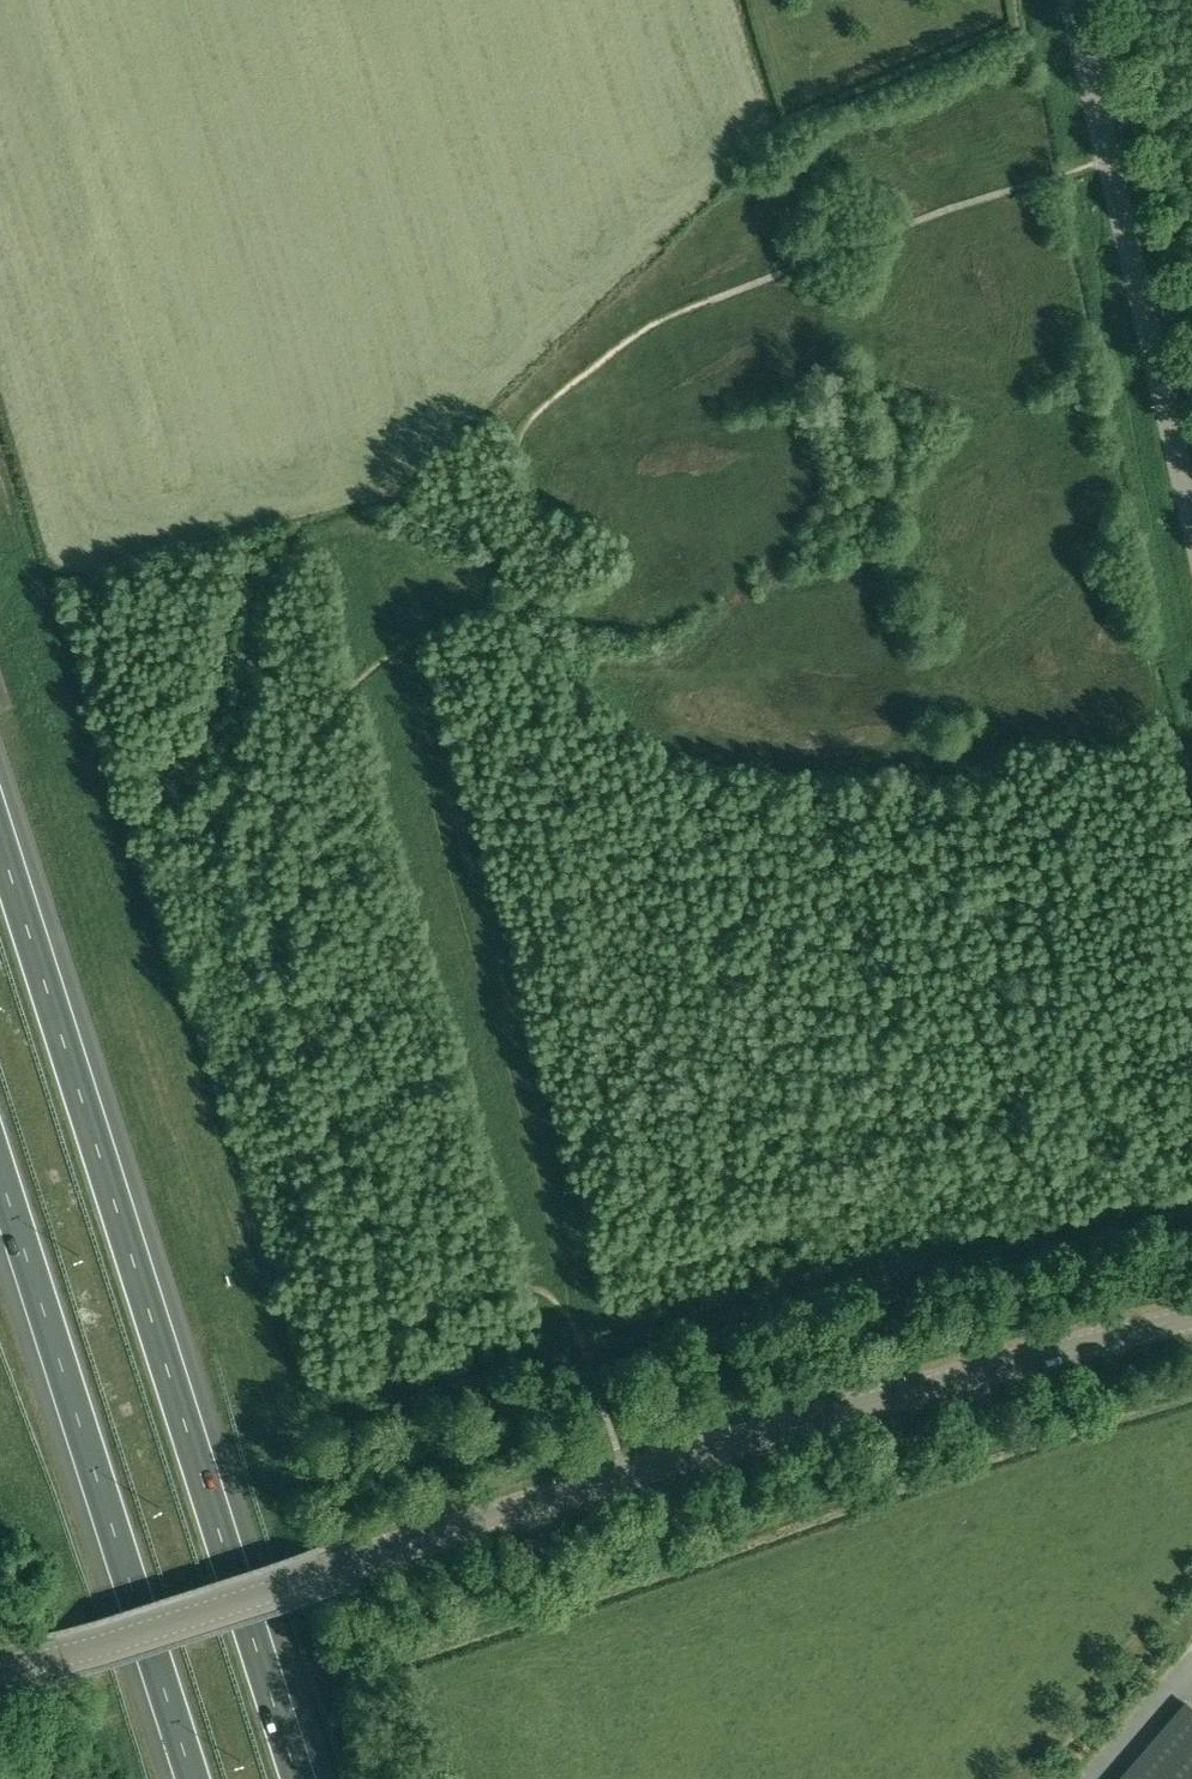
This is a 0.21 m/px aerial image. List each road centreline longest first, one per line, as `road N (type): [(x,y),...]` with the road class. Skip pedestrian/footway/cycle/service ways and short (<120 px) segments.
road 1 (tertiary): [(0,1678),(828,1413),(1191,1320)]
road 2 (motorway): [(300,1778),(0,836)]
road 3 (motorway): [(0,1179),(191,1778)]
road 4 (unclassified): [(1191,555),(1097,161),(1067,0)]

